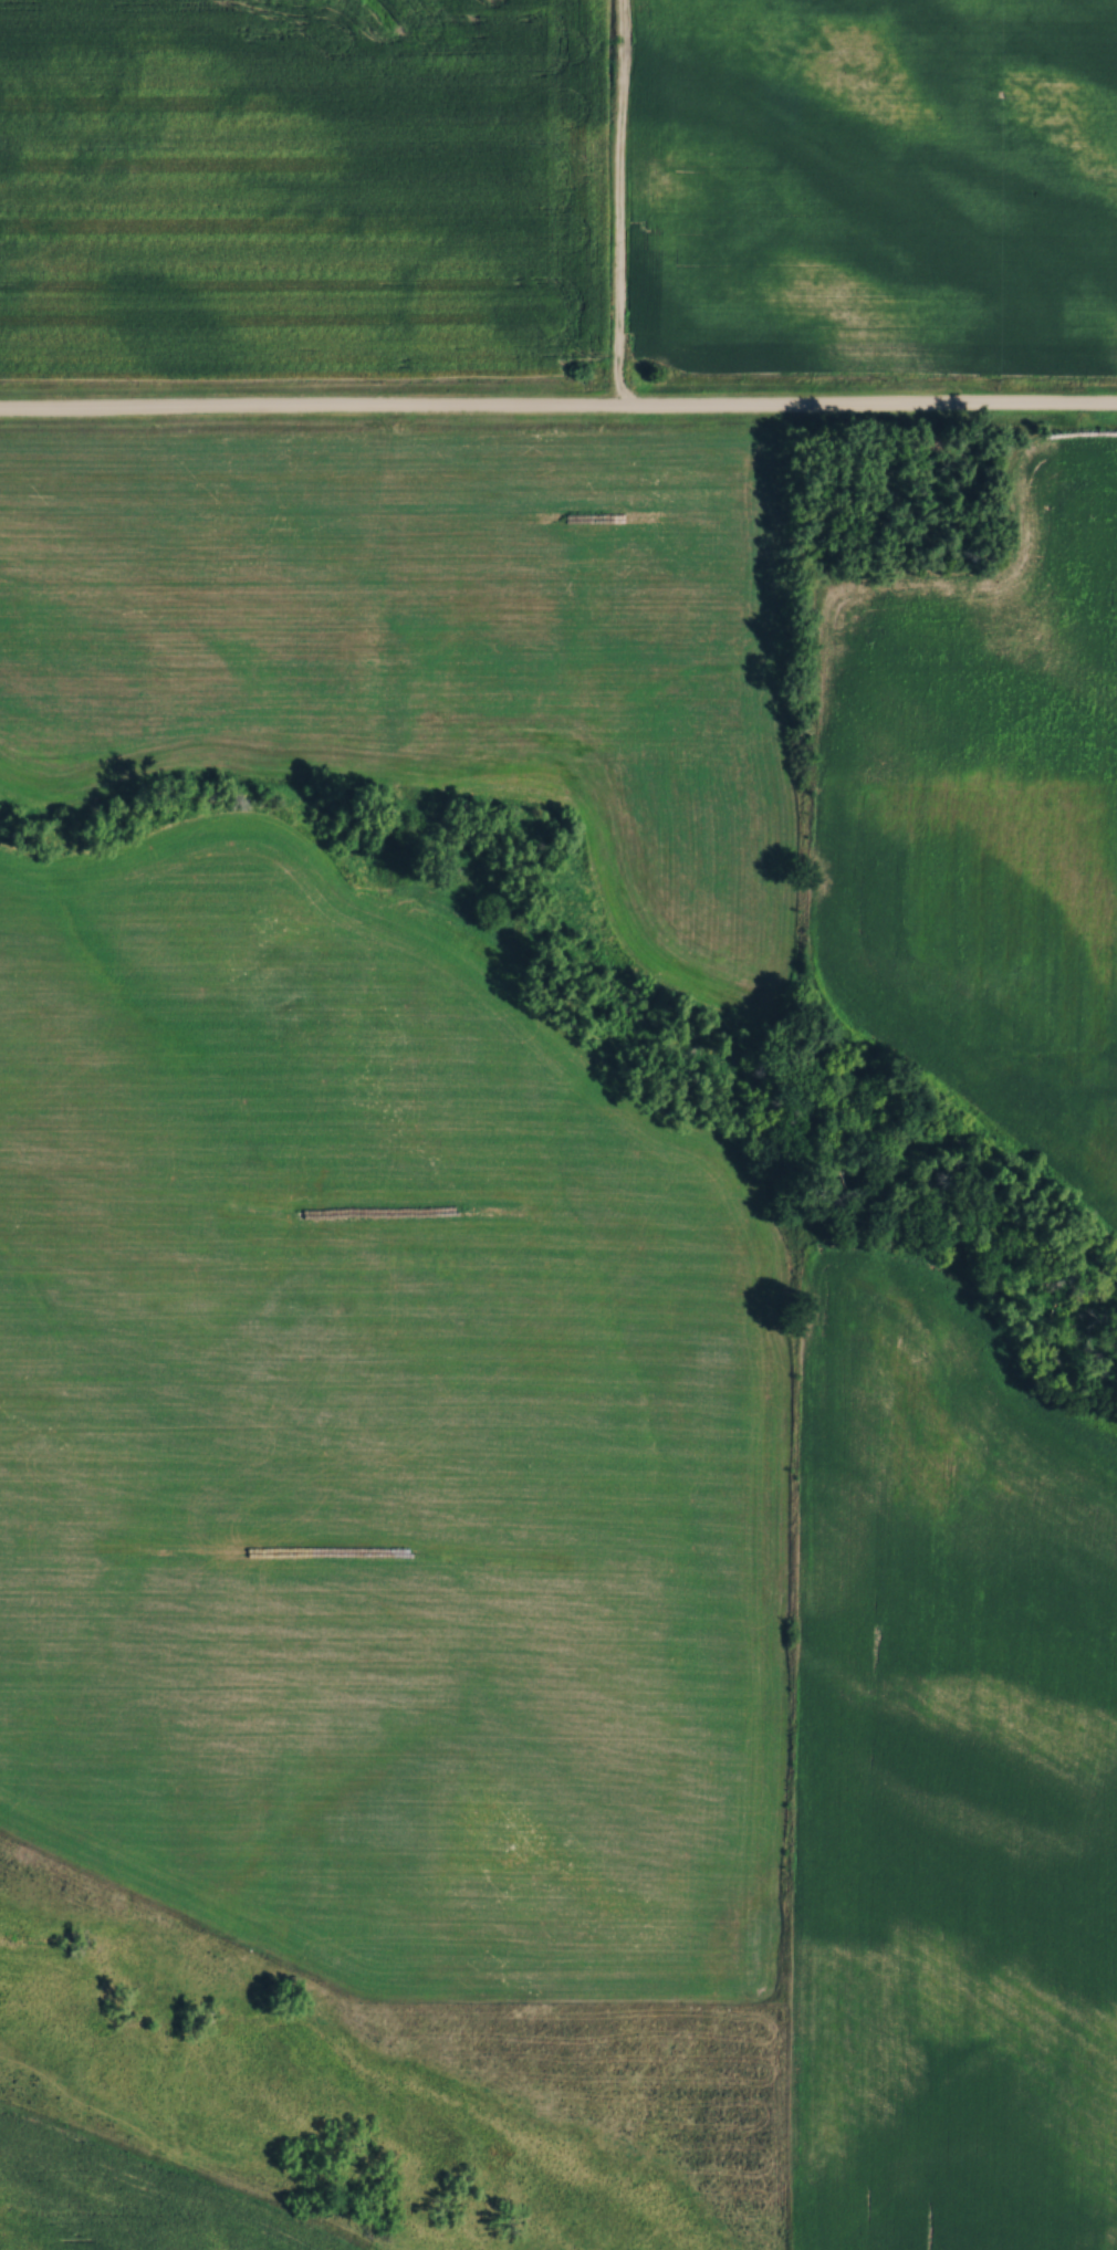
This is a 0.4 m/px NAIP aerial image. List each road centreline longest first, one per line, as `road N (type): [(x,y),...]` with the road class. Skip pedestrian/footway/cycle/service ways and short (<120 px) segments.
road 1 (residential): [(1116,408),(0,413)]

